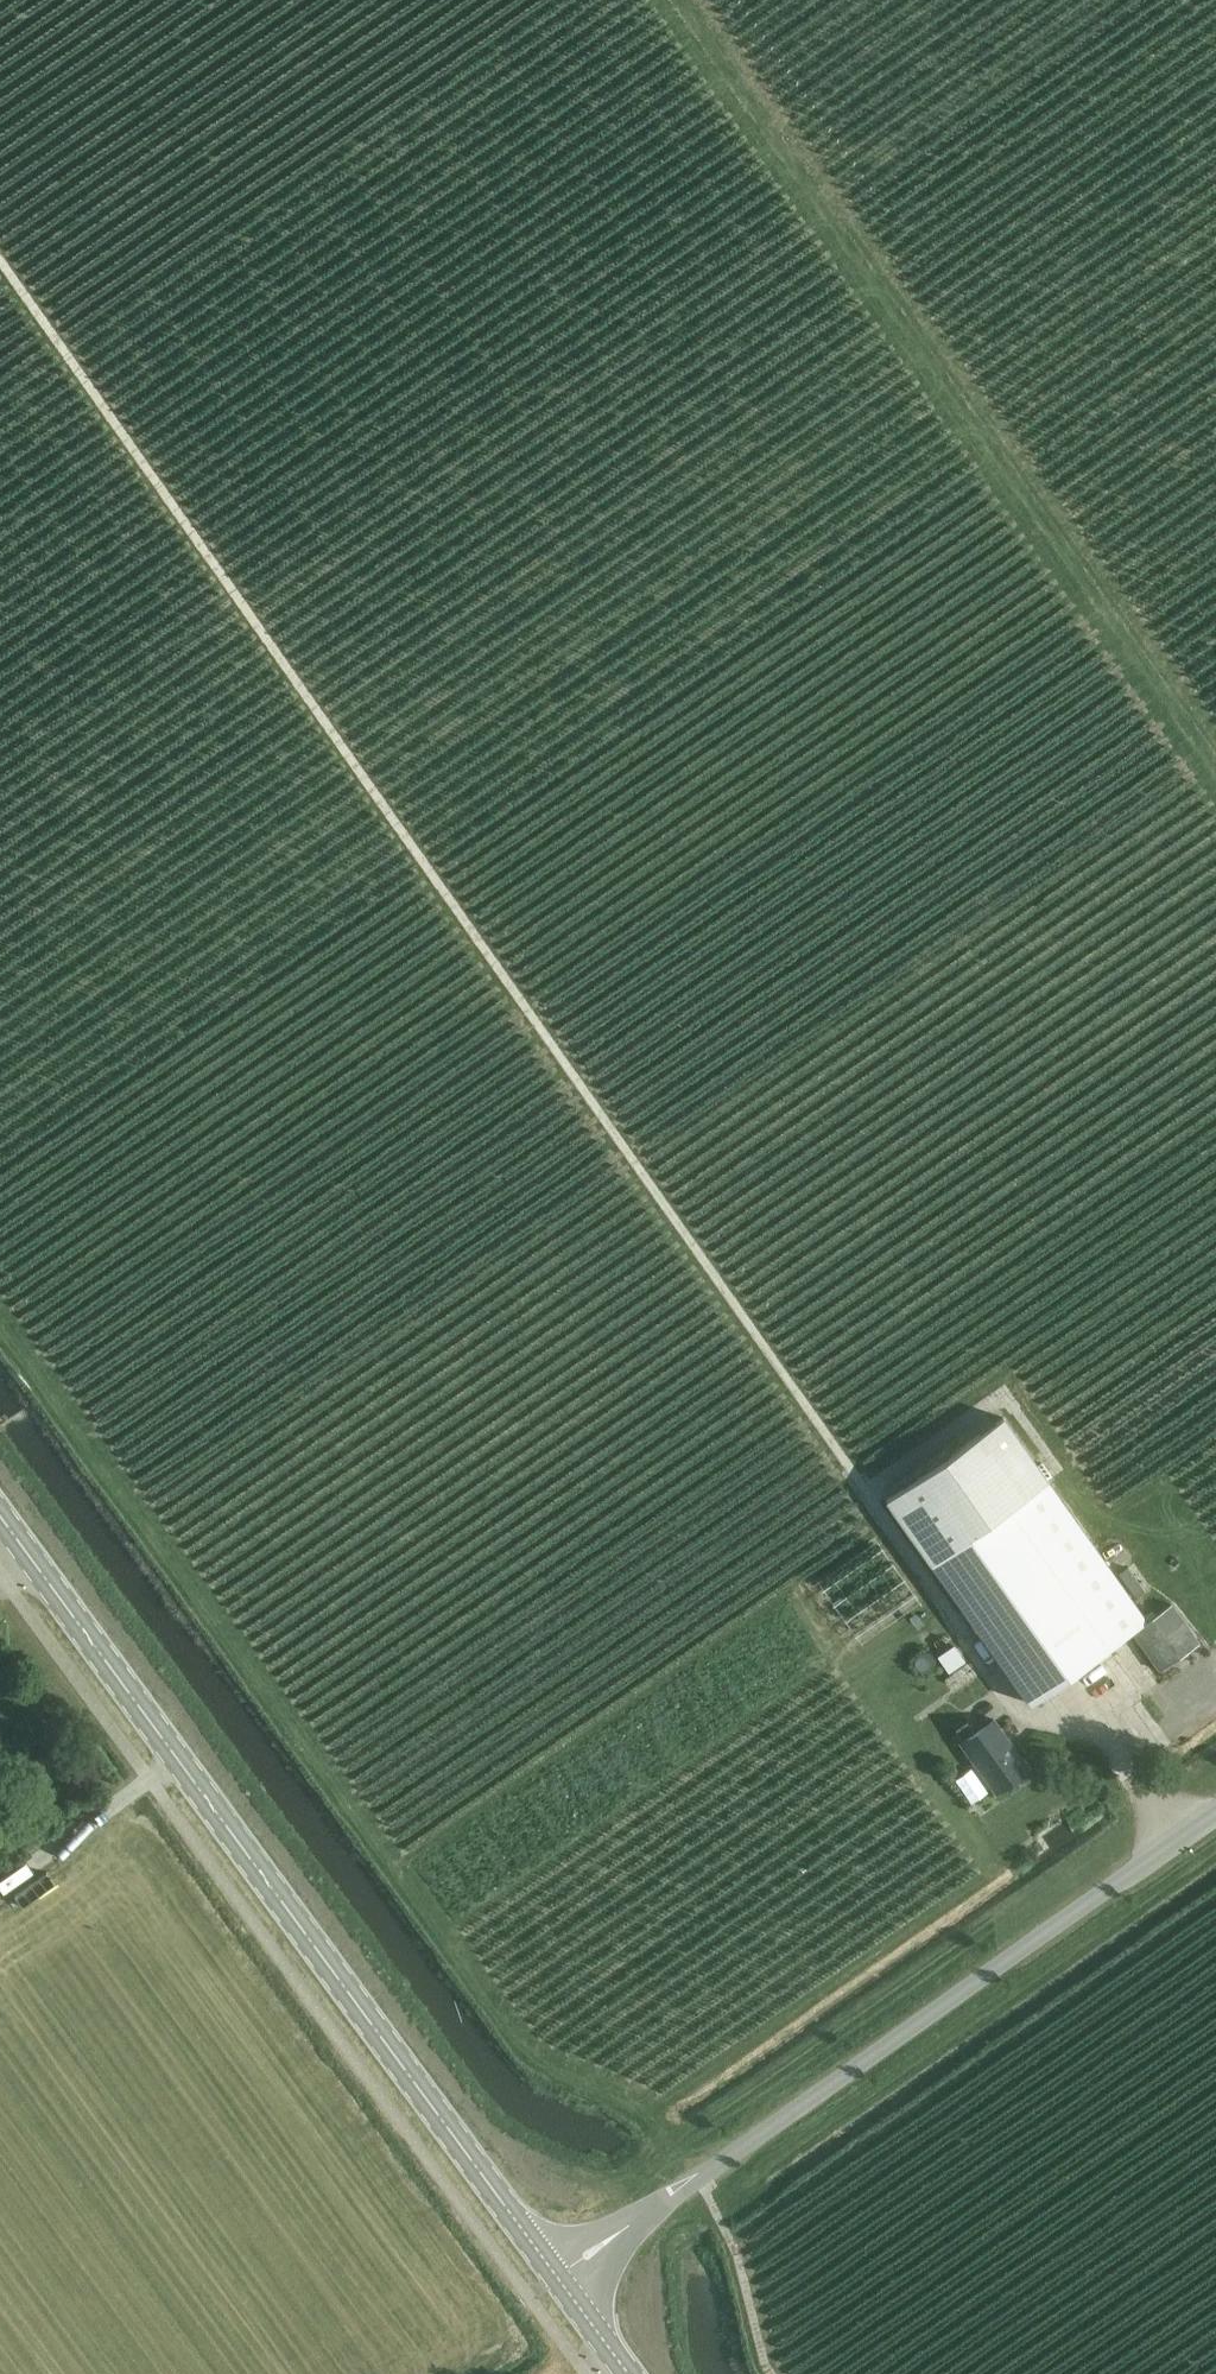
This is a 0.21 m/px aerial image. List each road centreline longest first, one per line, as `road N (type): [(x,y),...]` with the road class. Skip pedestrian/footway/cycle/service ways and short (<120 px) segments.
road 1 (secondary): [(555,2277),(0,1515)]
road 2 (unclassified): [(555,2277),(1215,1815)]
road 3 (secondary): [(627,2373),(555,2277)]

